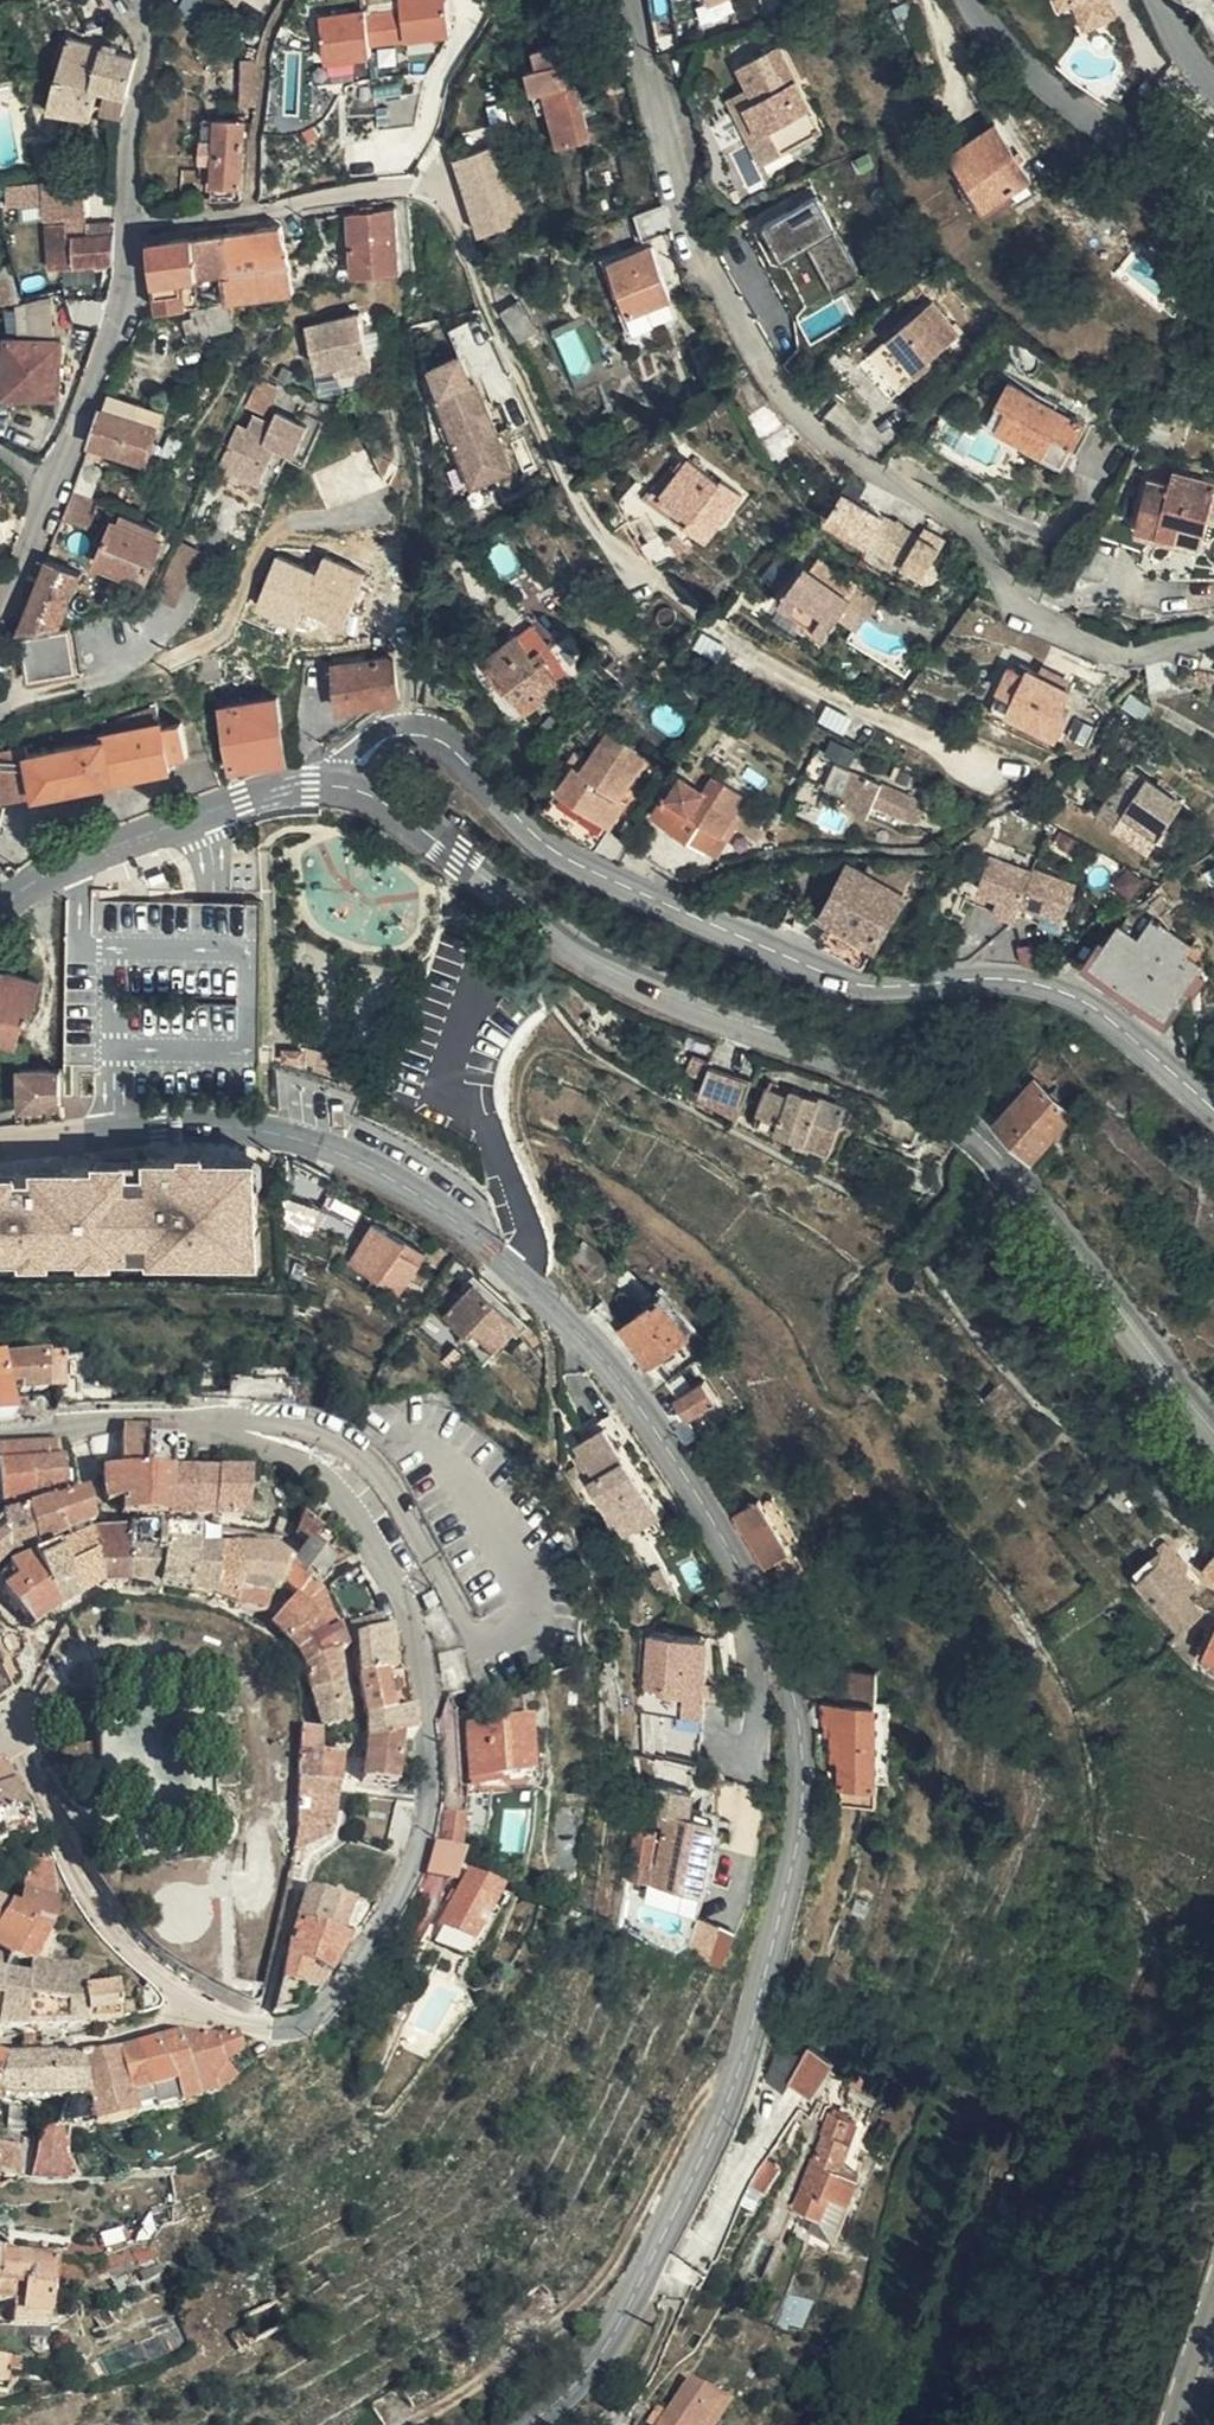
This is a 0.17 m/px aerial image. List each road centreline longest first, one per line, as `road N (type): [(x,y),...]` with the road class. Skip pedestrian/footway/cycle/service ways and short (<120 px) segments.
road 1 (tertiary): [(523,2424),(618,2327),(720,2121),(755,2024),(803,1825),(805,1728),(784,1652),(685,1476),(601,1358),(474,1234),(409,1184),(356,1157)]
road 2 (residential): [(21,1740),(63,1841),(128,1942),(191,1995),(261,2023),(316,2018),(401,1891),(430,1820),(418,1639),(380,1544),(324,1475),(217,1421),(73,1420),(0,1432)]
road 3 (residential): [(134,222),(388,191),(447,199),(466,228),(523,386),(576,494),(633,567),(668,584),(754,656),(832,700),(1026,771)]
road 4 (tertiary): [(1213,1103),(1127,1021),(1056,981),(1007,973),(844,972),(661,898),(579,860),(420,733),(392,731),(373,743),(350,788)]
road 5 (residential): [(1213,635),(1147,651),(1021,608),(965,519),(830,439),(760,351),(707,248),(663,128),(641,0)]
road 6 (tertiary): [(594,964),(918,1088),(971,1122),(1213,1422)]
road 7 (residential): [(134,222),(125,314),(0,656)]
road 8 (tertiary): [(0,908),(72,864),(229,805),(350,788)]
road 9 (residential): [(356,1157),(267,1127),(217,1121),(0,1142)]
road 10 (residential): [(1213,195),(1141,152),(1020,60),(972,0)]
road 11 (residential): [(144,0),(134,222)]
road 12 (tertiary): [(594,964),(520,915),(456,856)]
road 13 (tertiary): [(350,788),(403,812),(456,856)]

